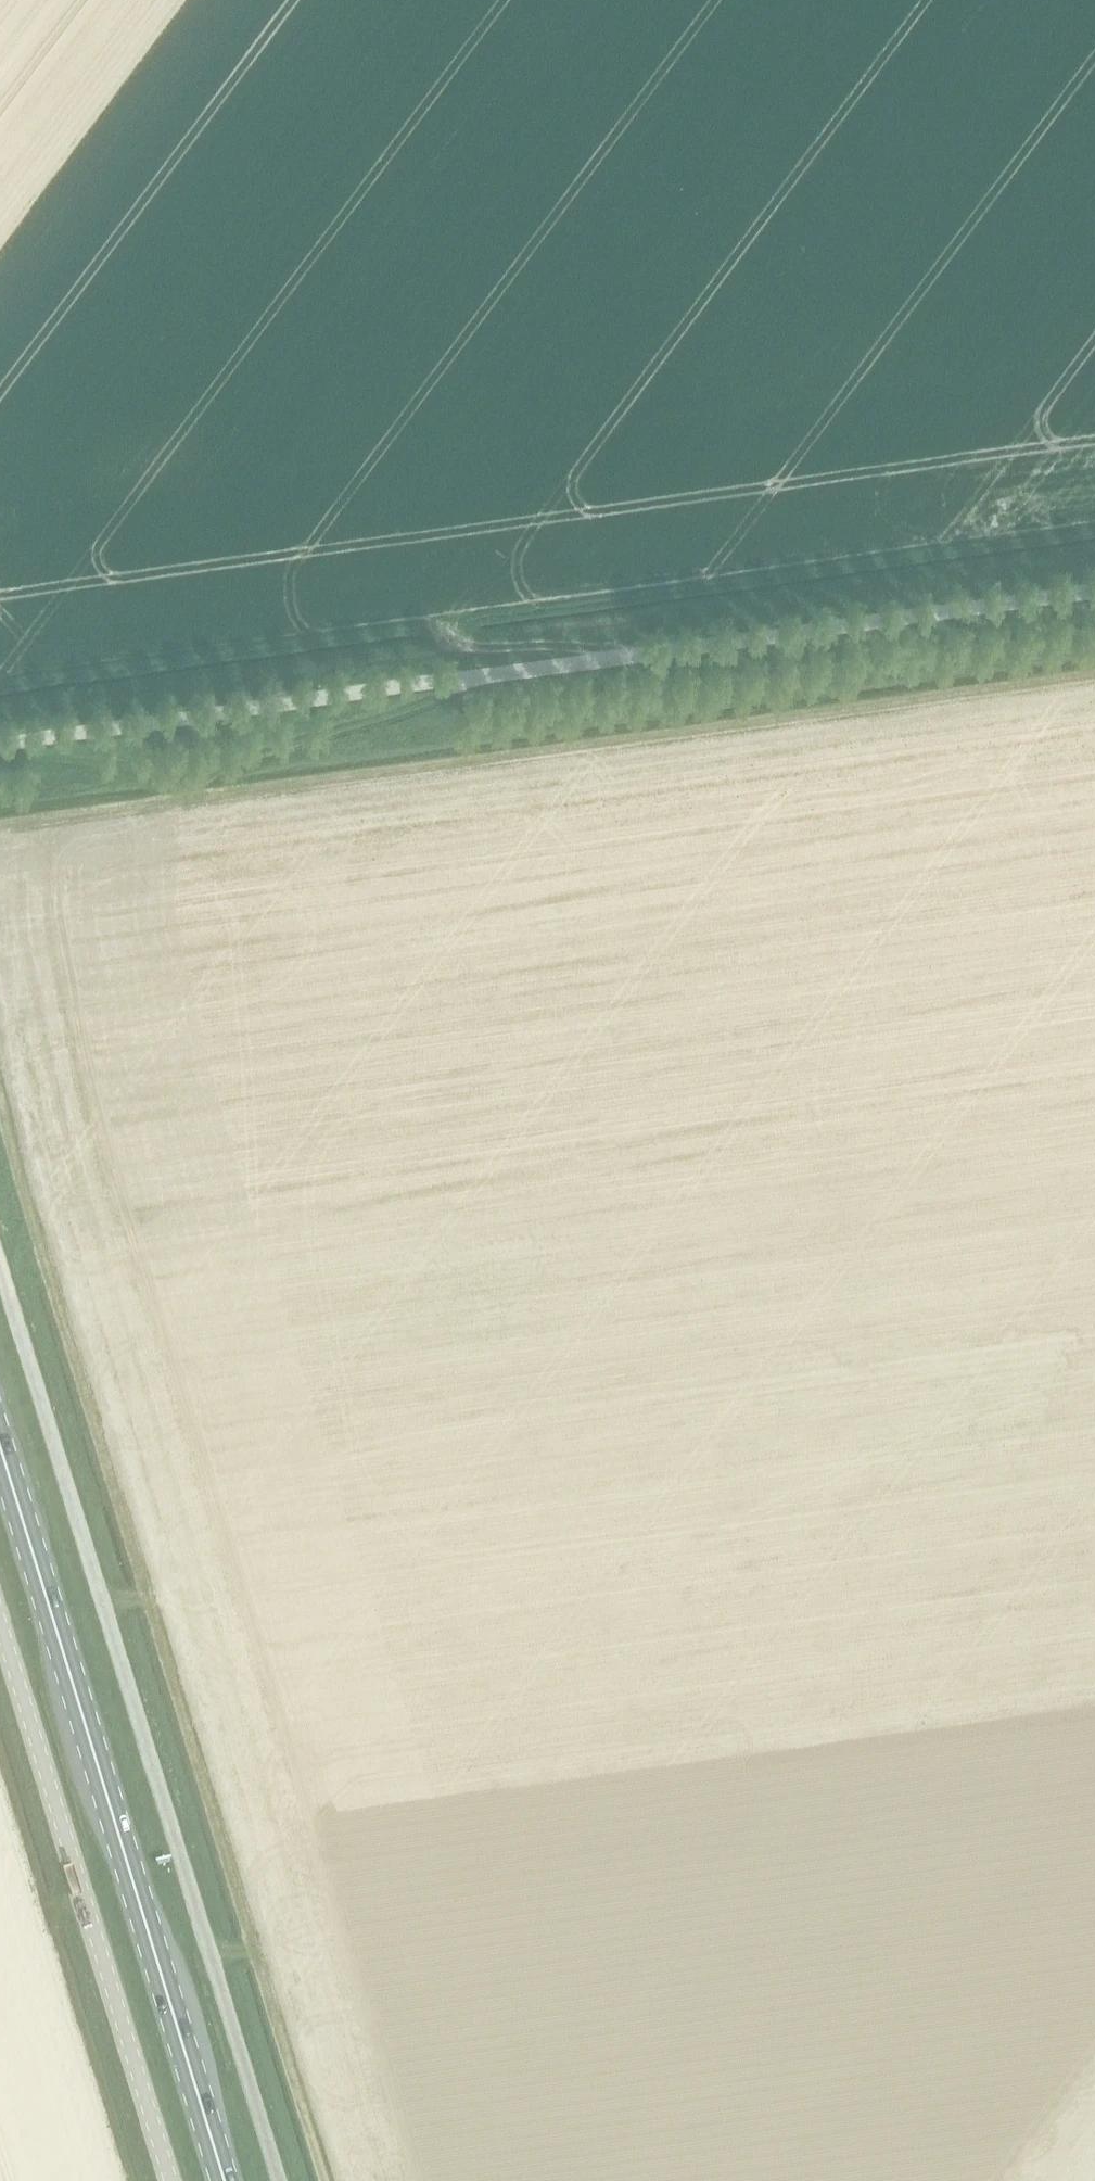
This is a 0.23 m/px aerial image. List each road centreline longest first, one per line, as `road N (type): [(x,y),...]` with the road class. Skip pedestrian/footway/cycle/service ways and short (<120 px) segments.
road 1 (unclassified): [(0,746),(1094,588)]
road 2 (unclassified): [(280,2180),(0,1271)]
road 3 (primary): [(0,1447),(225,2180)]
road 4 (unclassified): [(171,2180),(0,1626)]

